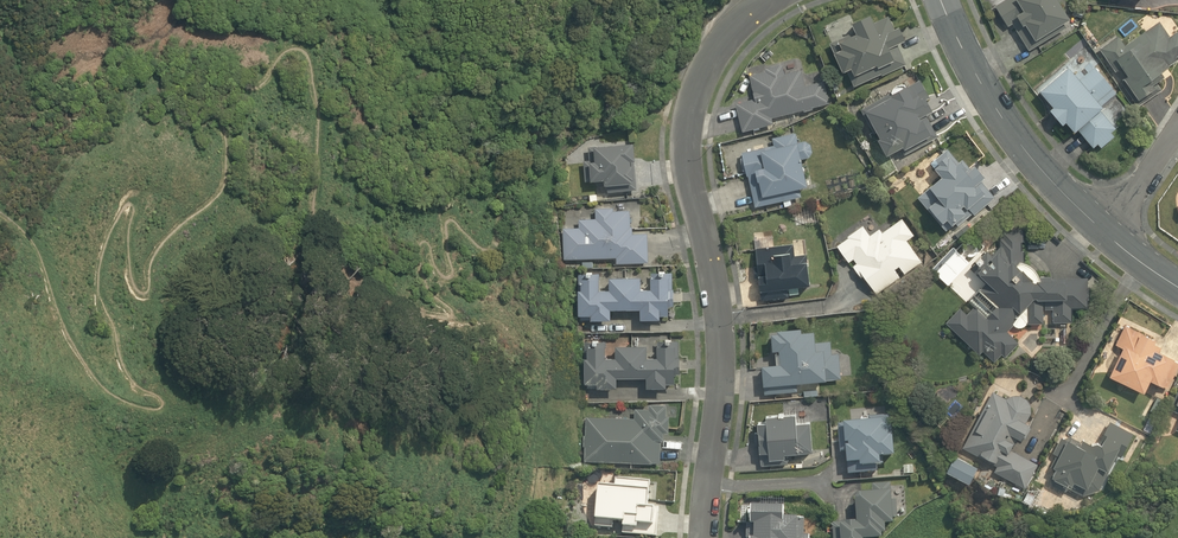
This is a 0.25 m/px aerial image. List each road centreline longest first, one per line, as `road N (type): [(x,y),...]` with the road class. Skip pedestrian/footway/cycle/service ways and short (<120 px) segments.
road 1 (residential): [(705,537),(721,360),(688,133),(704,72),(742,19),(769,0)]
road 2 (residential): [(1104,234),(991,103),(941,0)]
road 3 (residential): [(1104,234),(1177,135)]

